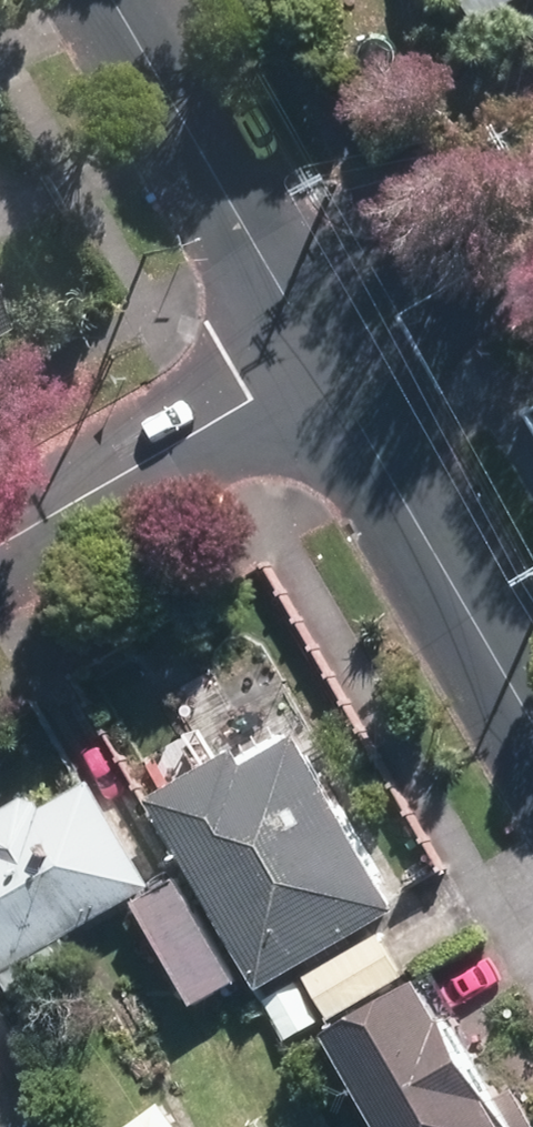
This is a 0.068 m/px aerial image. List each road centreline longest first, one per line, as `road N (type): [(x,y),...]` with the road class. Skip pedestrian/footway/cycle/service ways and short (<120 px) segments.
road 1 (tertiary): [(532,732),(316,362)]
road 2 (residential): [(316,362),(107,0)]
road 3 (residential): [(316,362),(0,547)]
road 4 (residential): [(532,236),(316,362)]

